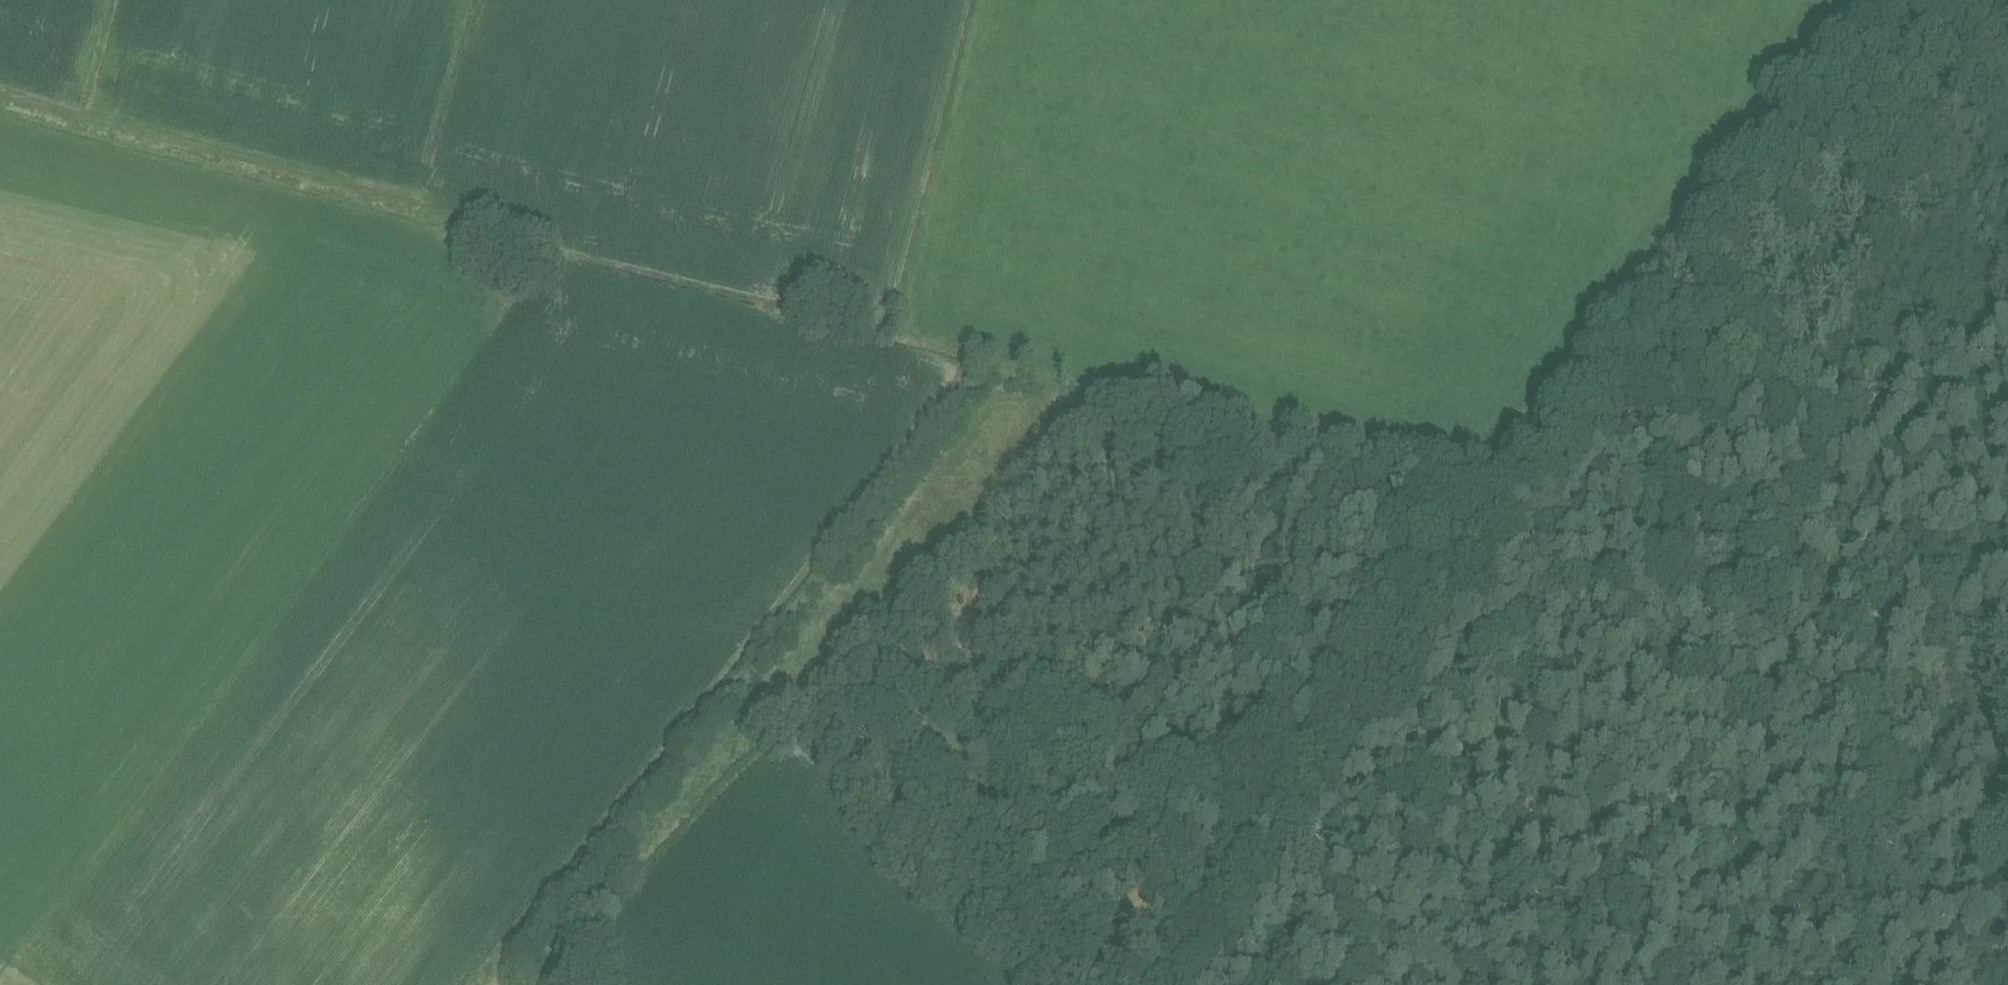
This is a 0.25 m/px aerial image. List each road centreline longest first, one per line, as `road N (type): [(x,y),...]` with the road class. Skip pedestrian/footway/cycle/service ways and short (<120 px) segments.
road 1 (track): [(1163,984),(1418,612),(1870,0)]

